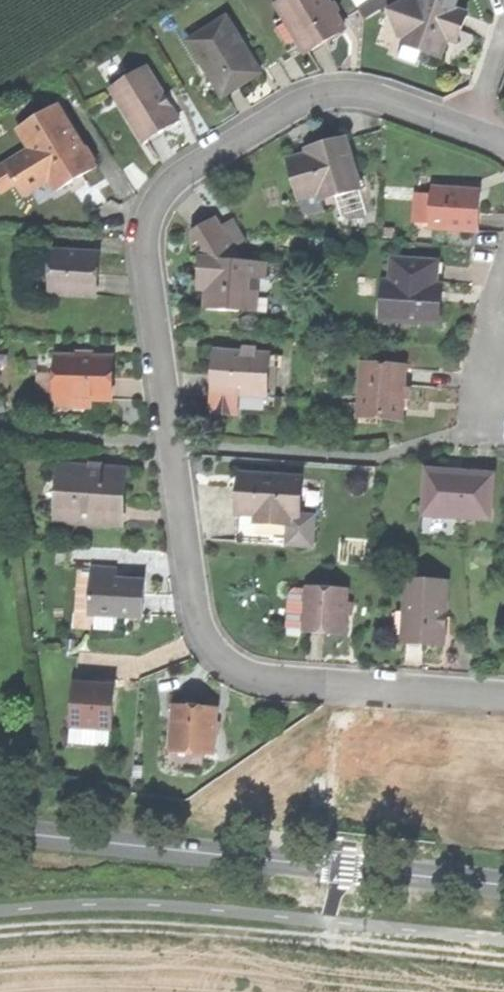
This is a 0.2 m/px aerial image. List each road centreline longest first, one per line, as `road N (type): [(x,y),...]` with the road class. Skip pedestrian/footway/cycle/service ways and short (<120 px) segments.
road 1 (residential): [(463,130),(370,95),(320,94),(168,182),(145,216),(140,259),(192,613),(207,647),(240,674),(297,686),(503,699)]
road 2 (tertiary): [(0,826),(503,883)]
road 3 (track): [(503,959),(228,931),(0,933)]
road 4 (residential): [(503,279),(493,305),(495,425)]

